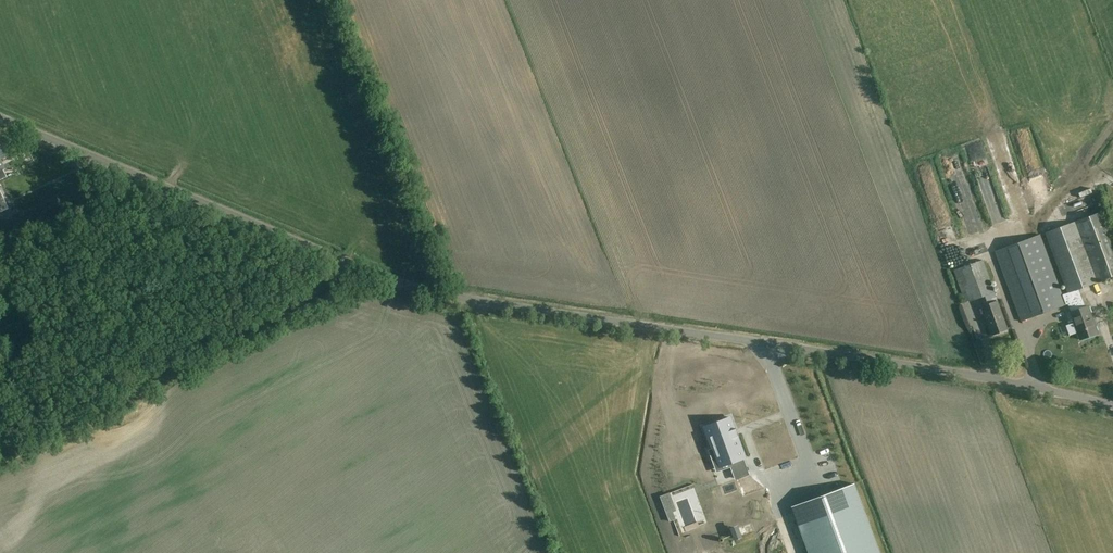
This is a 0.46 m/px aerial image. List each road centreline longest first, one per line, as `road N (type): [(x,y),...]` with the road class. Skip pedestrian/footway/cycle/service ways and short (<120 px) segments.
road 1 (unclassified): [(1112,407),(1012,382),(436,292),(0,117)]
road 2 (track): [(0,450),(368,270)]

